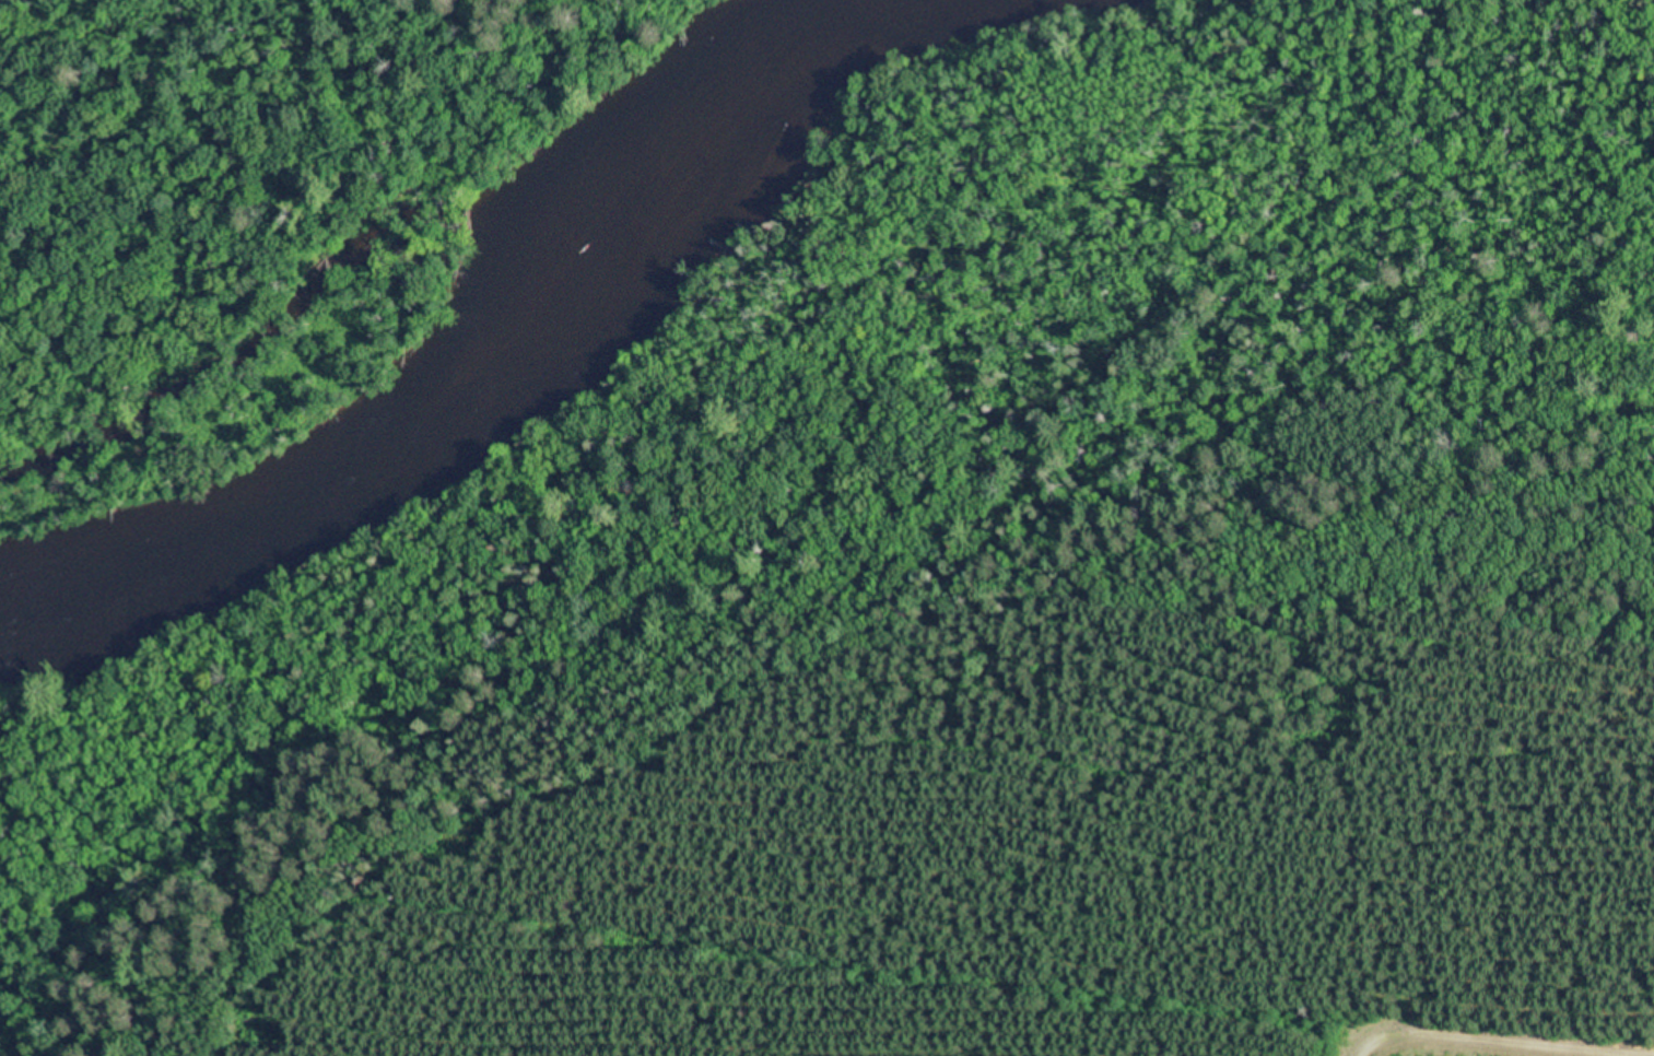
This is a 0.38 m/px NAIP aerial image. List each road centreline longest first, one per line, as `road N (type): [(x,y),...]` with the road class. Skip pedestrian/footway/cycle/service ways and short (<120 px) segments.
road 1 (track): [(1351,1055),(1380,1037),(1653,1054)]

